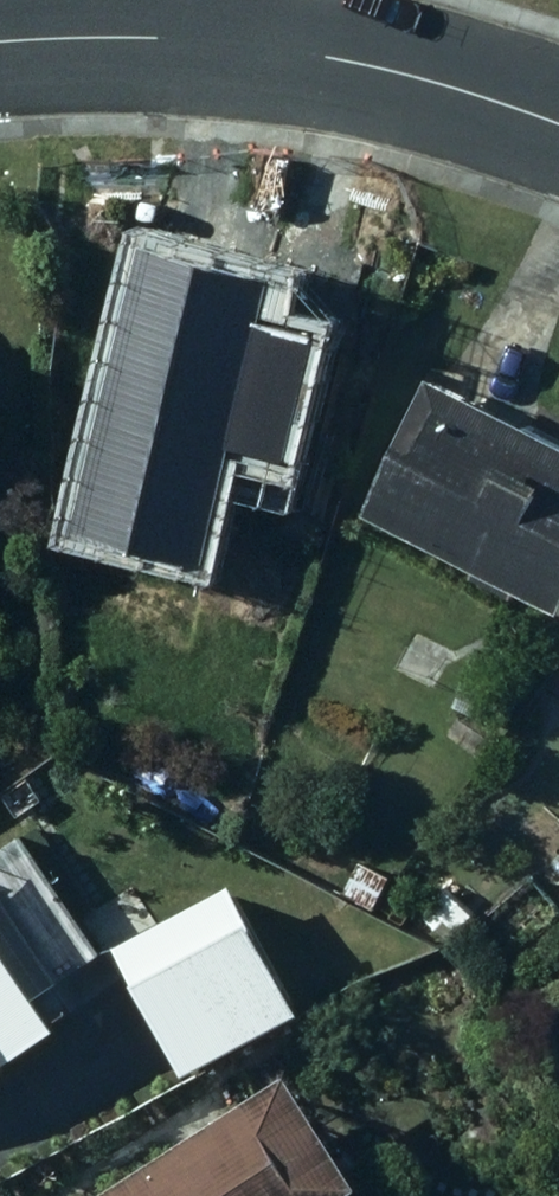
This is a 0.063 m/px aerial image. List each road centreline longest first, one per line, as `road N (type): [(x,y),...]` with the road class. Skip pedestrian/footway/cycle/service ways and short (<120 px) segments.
road 1 (residential): [(558,120),(357,60),(229,41)]
road 2 (residential): [(229,41),(0,42)]

